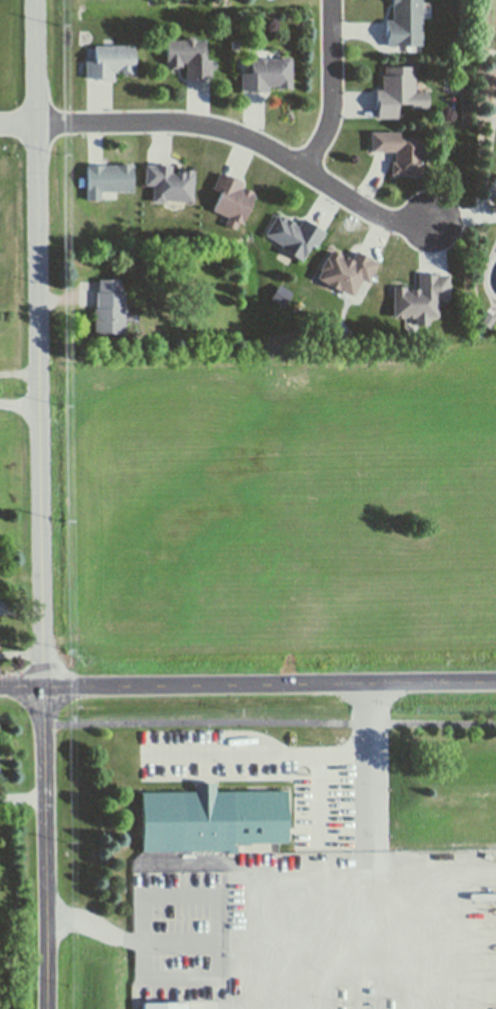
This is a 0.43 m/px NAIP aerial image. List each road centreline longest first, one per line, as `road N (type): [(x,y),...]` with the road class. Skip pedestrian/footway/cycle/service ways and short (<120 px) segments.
road 1 (tertiary): [(46,1008),(39,251)]
road 2 (residential): [(433,226),(374,214),(267,147),(212,127),(0,124)]
road 3 (tertiary): [(495,680),(42,685)]
road 4 (tertiary): [(39,251),(37,0)]
road 5 (residential): [(305,171),(333,116),(333,0)]

